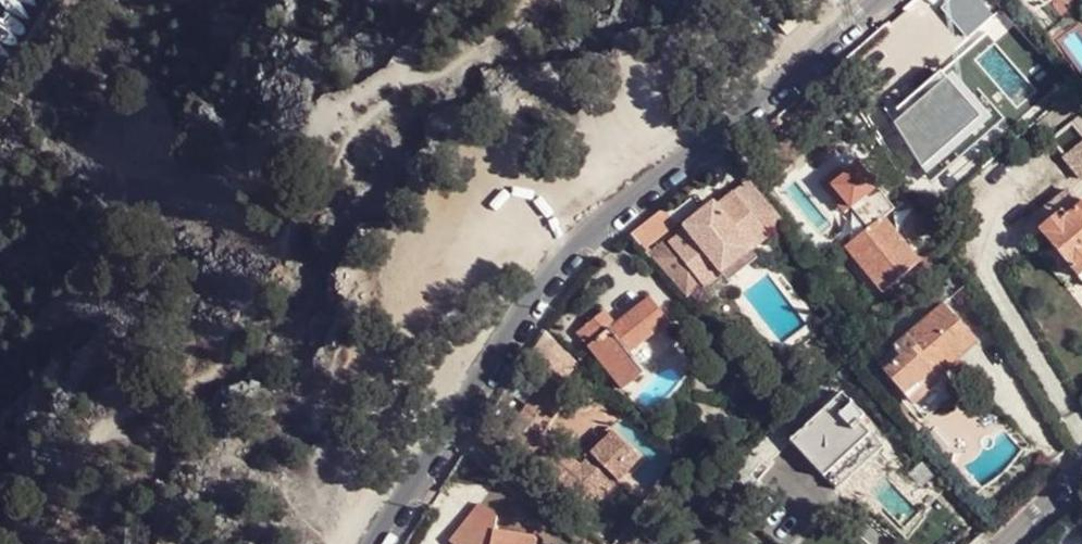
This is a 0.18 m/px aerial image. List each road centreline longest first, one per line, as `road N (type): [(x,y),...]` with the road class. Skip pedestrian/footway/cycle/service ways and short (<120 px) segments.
road 1 (residential): [(877,0),(599,224),(531,303),(378,543)]

